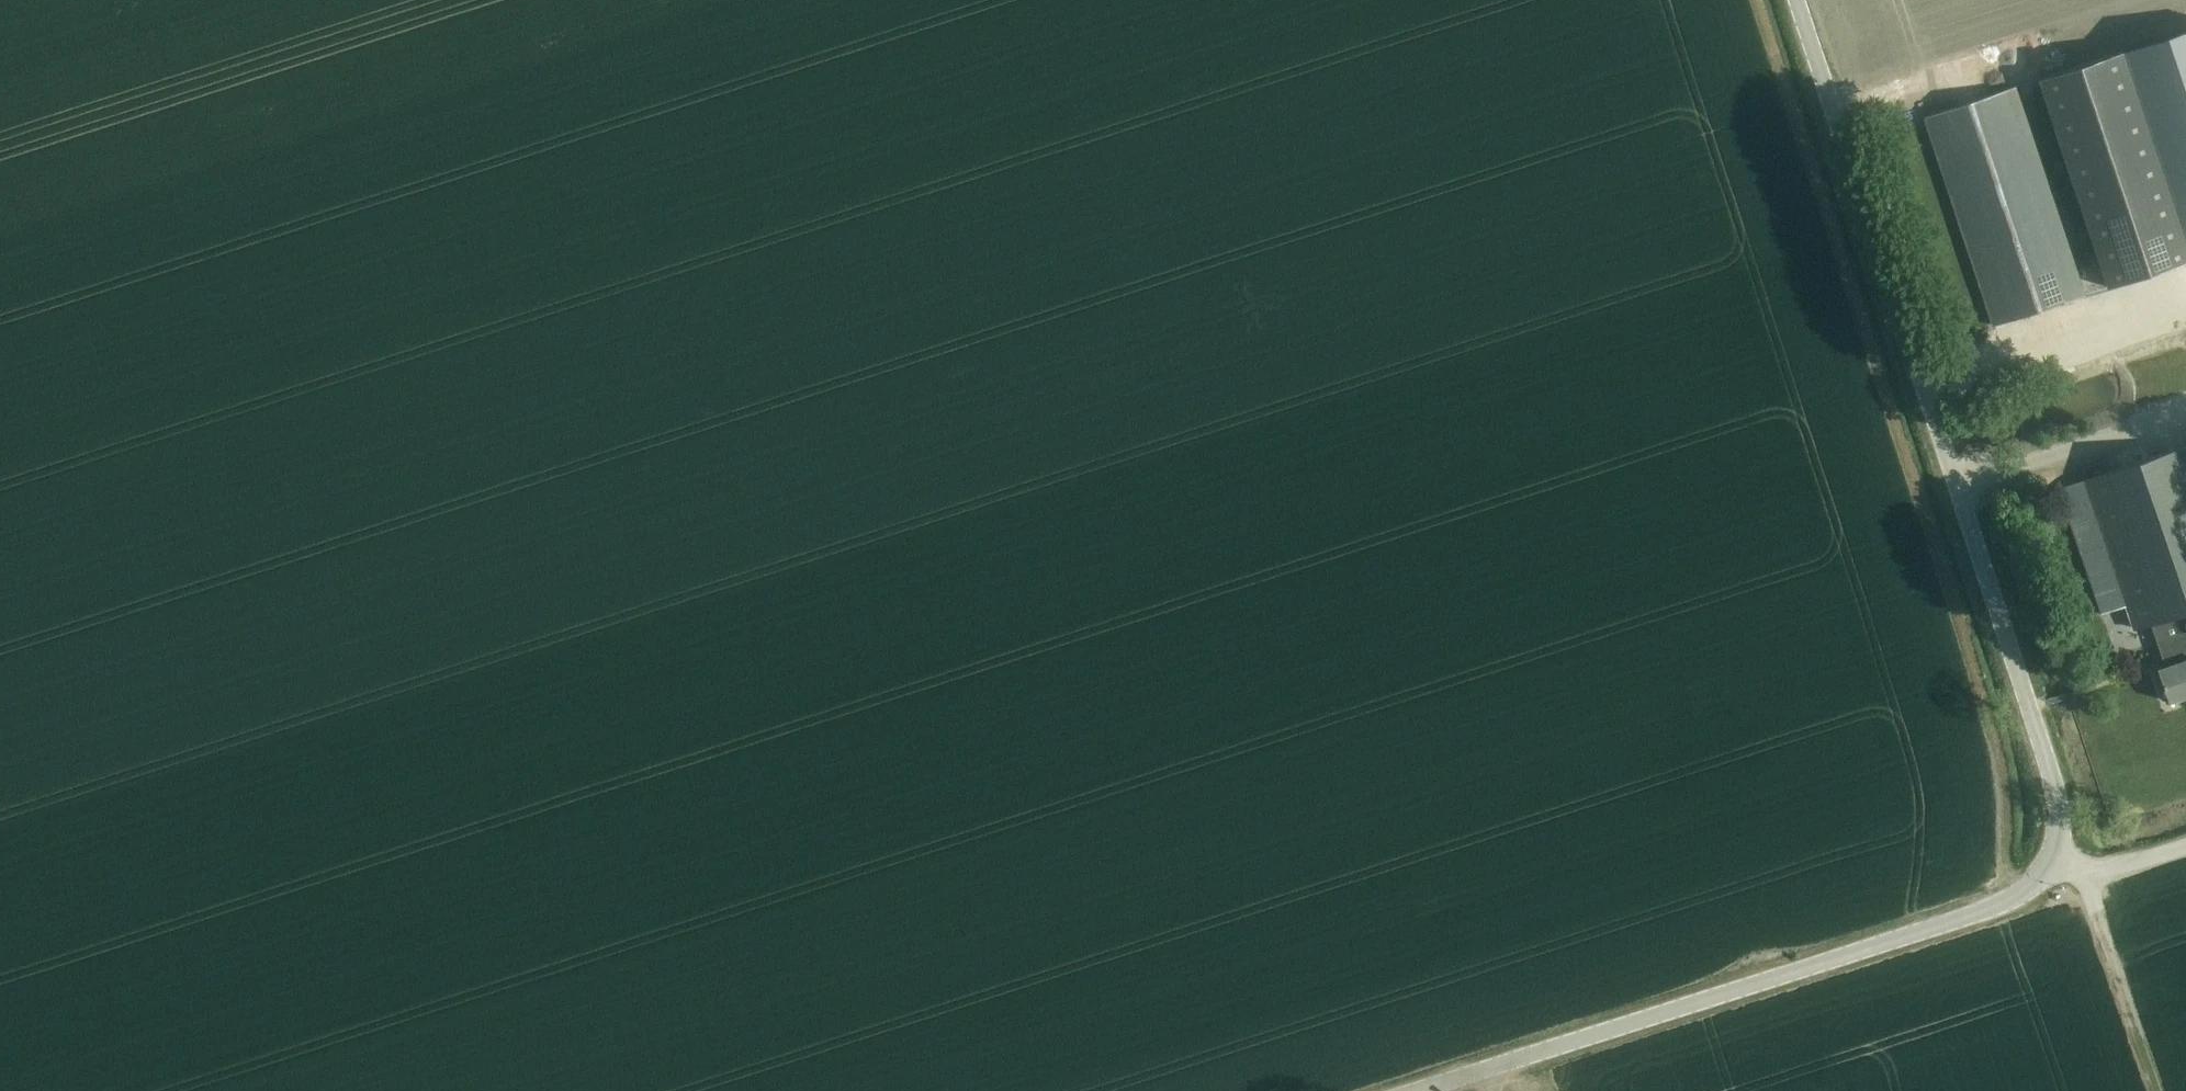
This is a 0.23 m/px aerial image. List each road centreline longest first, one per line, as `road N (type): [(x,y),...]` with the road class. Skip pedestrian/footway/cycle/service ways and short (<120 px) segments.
road 1 (unclassified): [(1420,1090),(2007,903),(2055,859),(2062,832),(2052,774),(1796,0)]
road 2 (track): [(2099,910),(2161,1090)]

